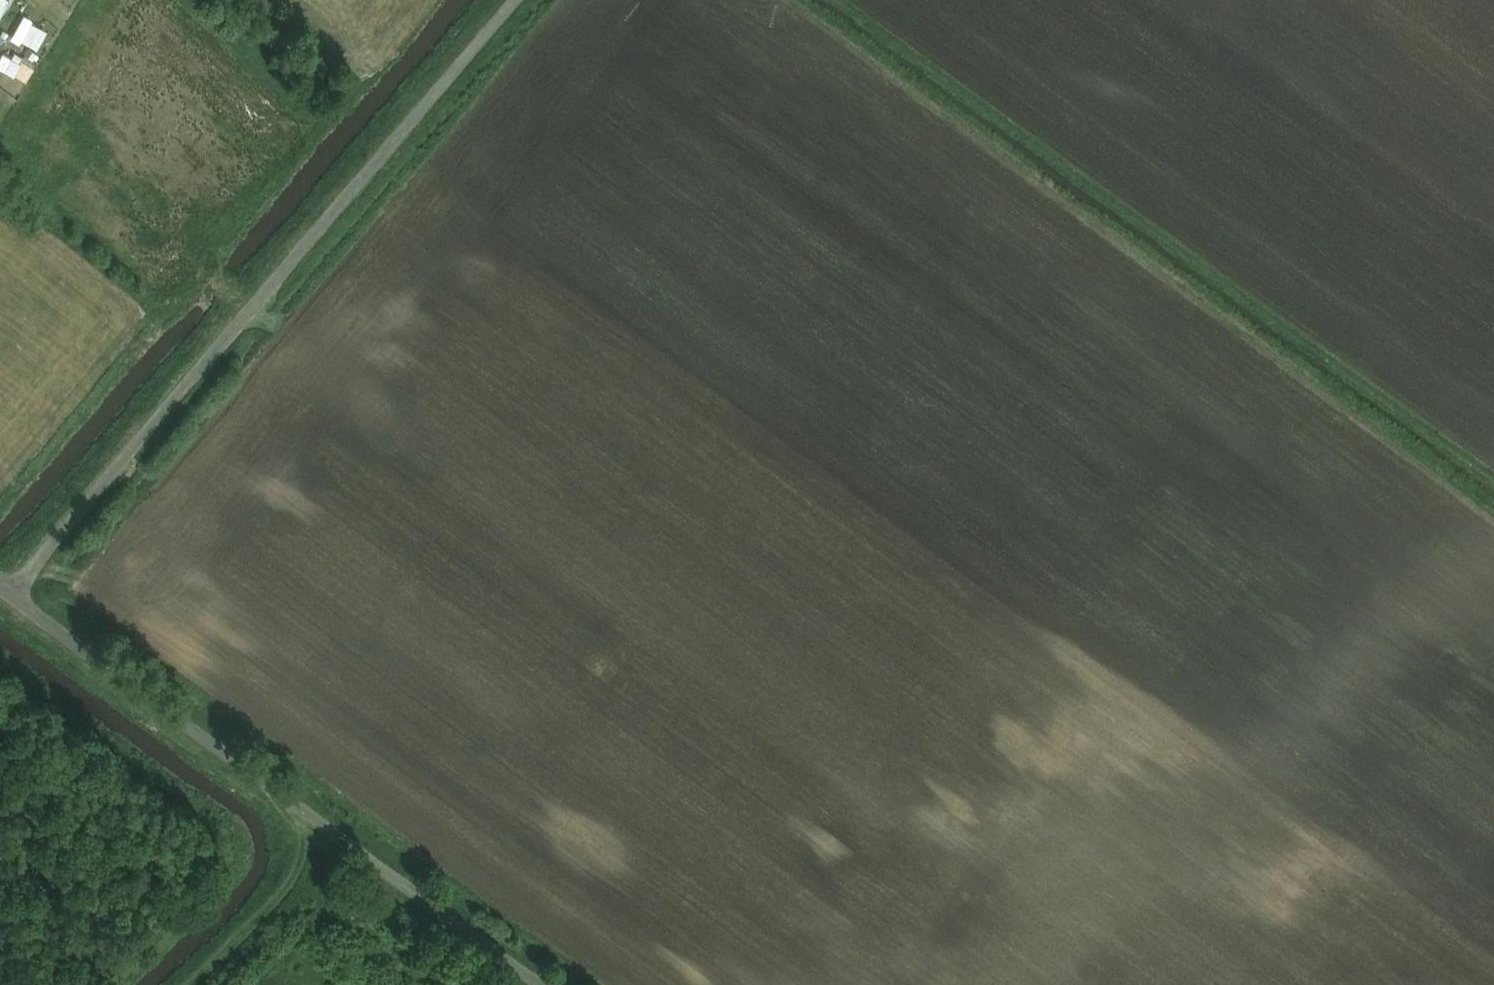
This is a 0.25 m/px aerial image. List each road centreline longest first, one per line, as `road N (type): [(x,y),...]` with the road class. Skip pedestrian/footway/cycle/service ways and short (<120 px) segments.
road 1 (track): [(6,596),(511,0)]
road 2 (track): [(538,984),(0,591)]

